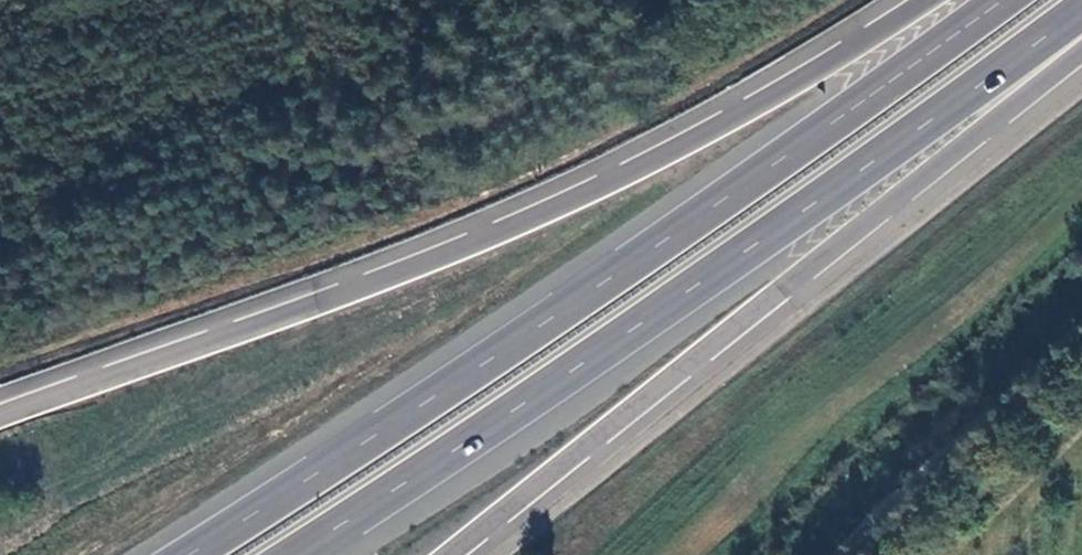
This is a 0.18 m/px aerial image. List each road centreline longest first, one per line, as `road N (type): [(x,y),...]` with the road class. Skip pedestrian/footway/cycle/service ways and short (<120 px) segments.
road 1 (motorway): [(928,0),(683,157),(403,280),(0,426)]
road 2 (motorway): [(1001,0),(497,360),(195,554)]
road 3 (motorway): [(303,554),(859,174),(1081,8)]
road 4 (motorway): [(454,554),(1081,50)]

